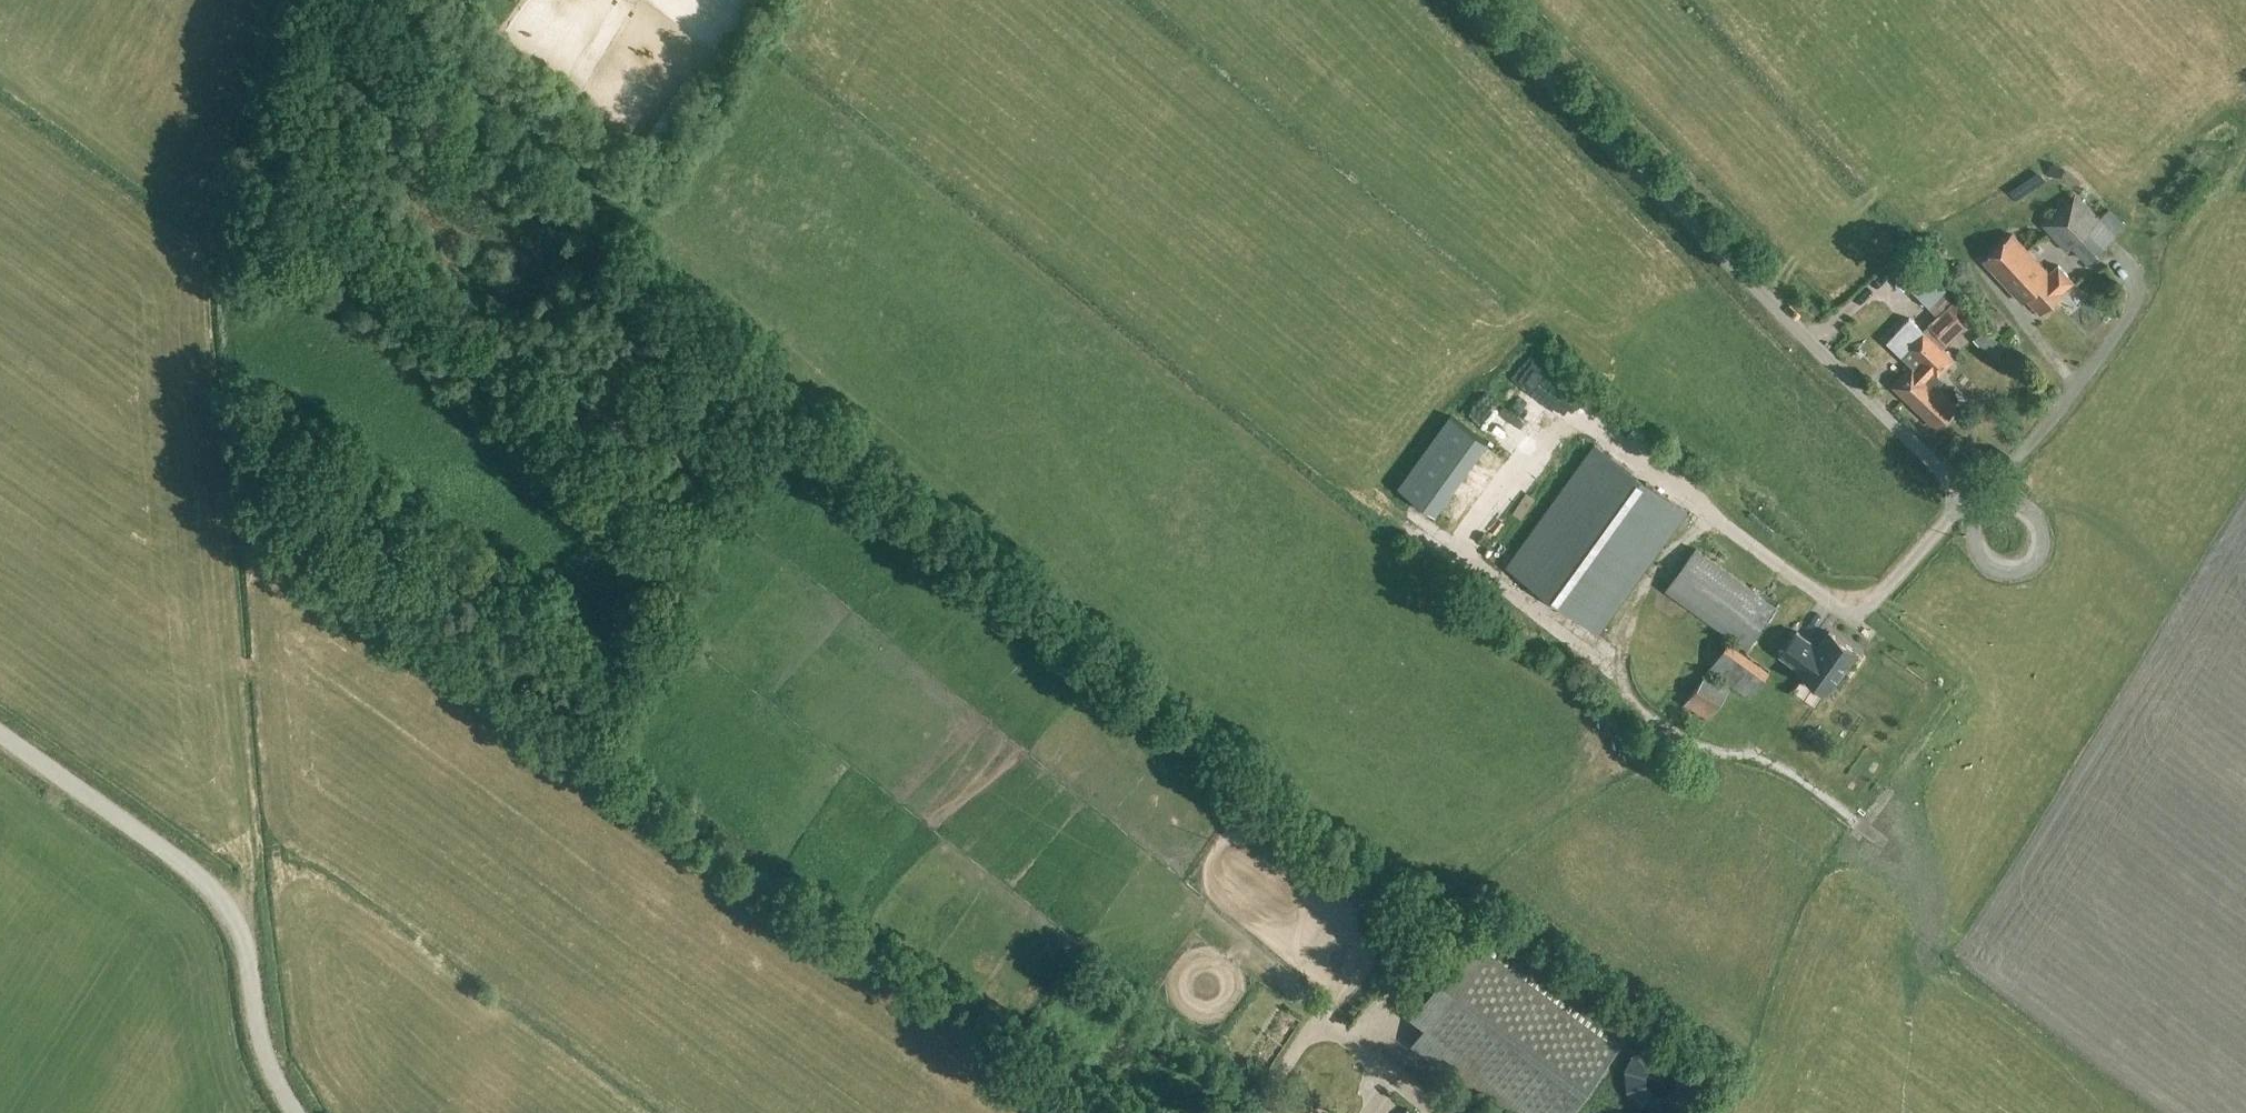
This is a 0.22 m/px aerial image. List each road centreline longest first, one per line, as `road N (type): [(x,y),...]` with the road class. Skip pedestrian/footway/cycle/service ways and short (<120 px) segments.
road 1 (unclassified): [(1467,0),(1967,499)]
road 2 (unclassified): [(295,1112),(265,1055),(244,942),(226,905),(173,857),(0,735)]
road 3 (unclassified): [(1967,499),(2029,446),(2124,319)]
road 4 (unclassified): [(1982,514),(1973,539),(1985,563),(2010,571),(2029,563),(2040,539),(2035,520),(2014,505),(1988,510)]

